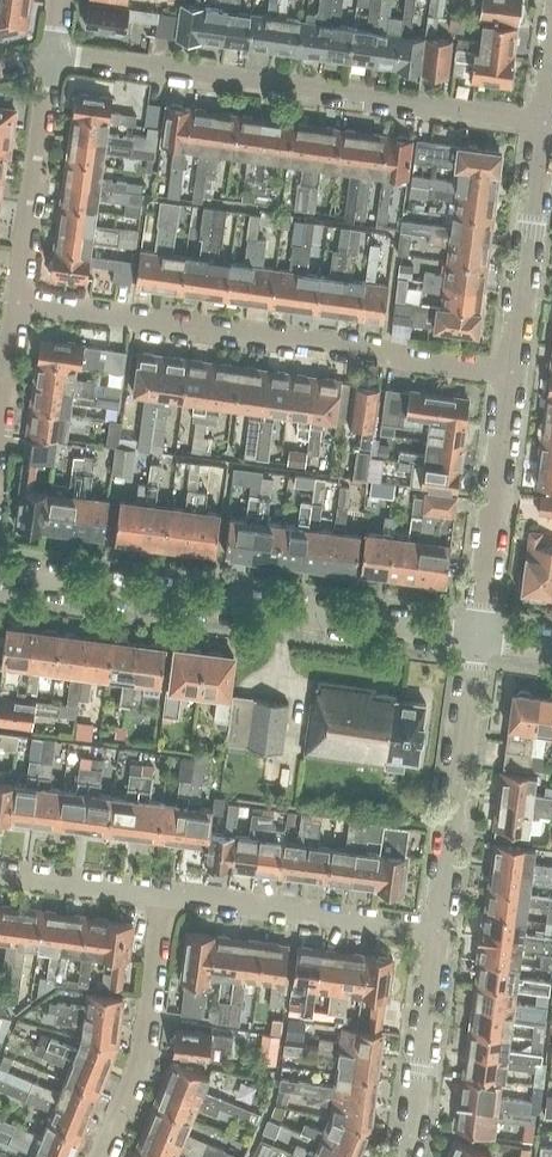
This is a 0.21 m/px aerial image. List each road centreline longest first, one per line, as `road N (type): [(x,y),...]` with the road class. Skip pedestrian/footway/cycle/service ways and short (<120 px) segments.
road 1 (residential): [(512,371),(19,302)]
road 2 (residential): [(54,55),(545,123)]
road 3 (residential): [(477,637),(0,575)]
road 4 (residential): [(477,637),(441,931)]
road 5 (residential): [(441,931),(167,894)]
road 6 (residential): [(104,1156),(145,1056),(167,894)]
road 7 (residential): [(512,371),(477,637)]
road 8 (residential): [(545,123),(512,371)]
road 9 (residential): [(19,302),(54,55)]
road 10 (residential): [(441,931),(405,1156)]
road 11 (residential): [(167,894),(0,873)]
road 12 (residential): [(0,435),(19,302)]

